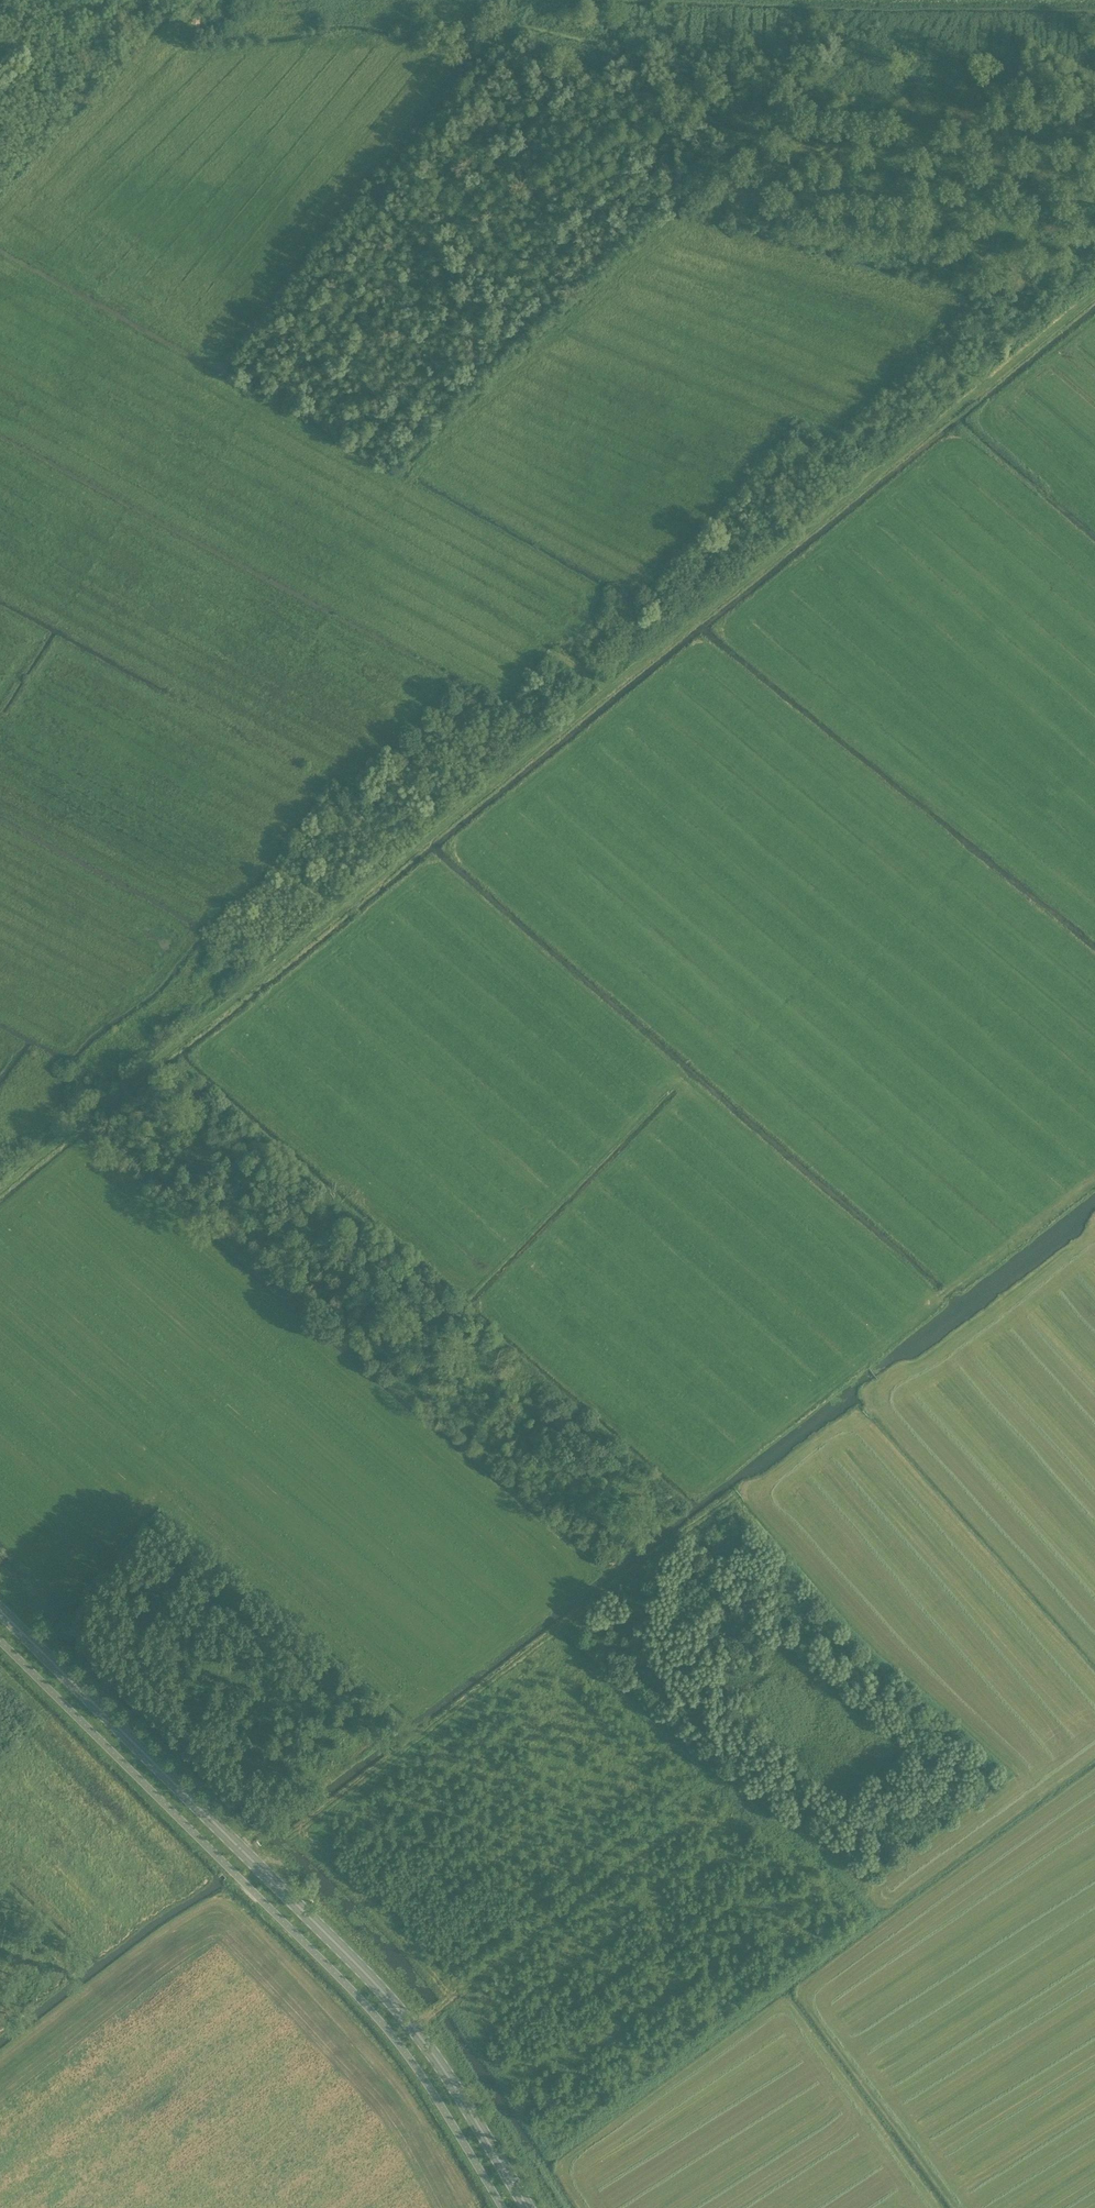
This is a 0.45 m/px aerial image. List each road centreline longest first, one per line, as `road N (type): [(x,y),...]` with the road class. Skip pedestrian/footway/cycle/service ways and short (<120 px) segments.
road 1 (track): [(1094,299),(0,1186)]
road 2 (secondary): [(526,2207),(393,2004),(0,1611)]

